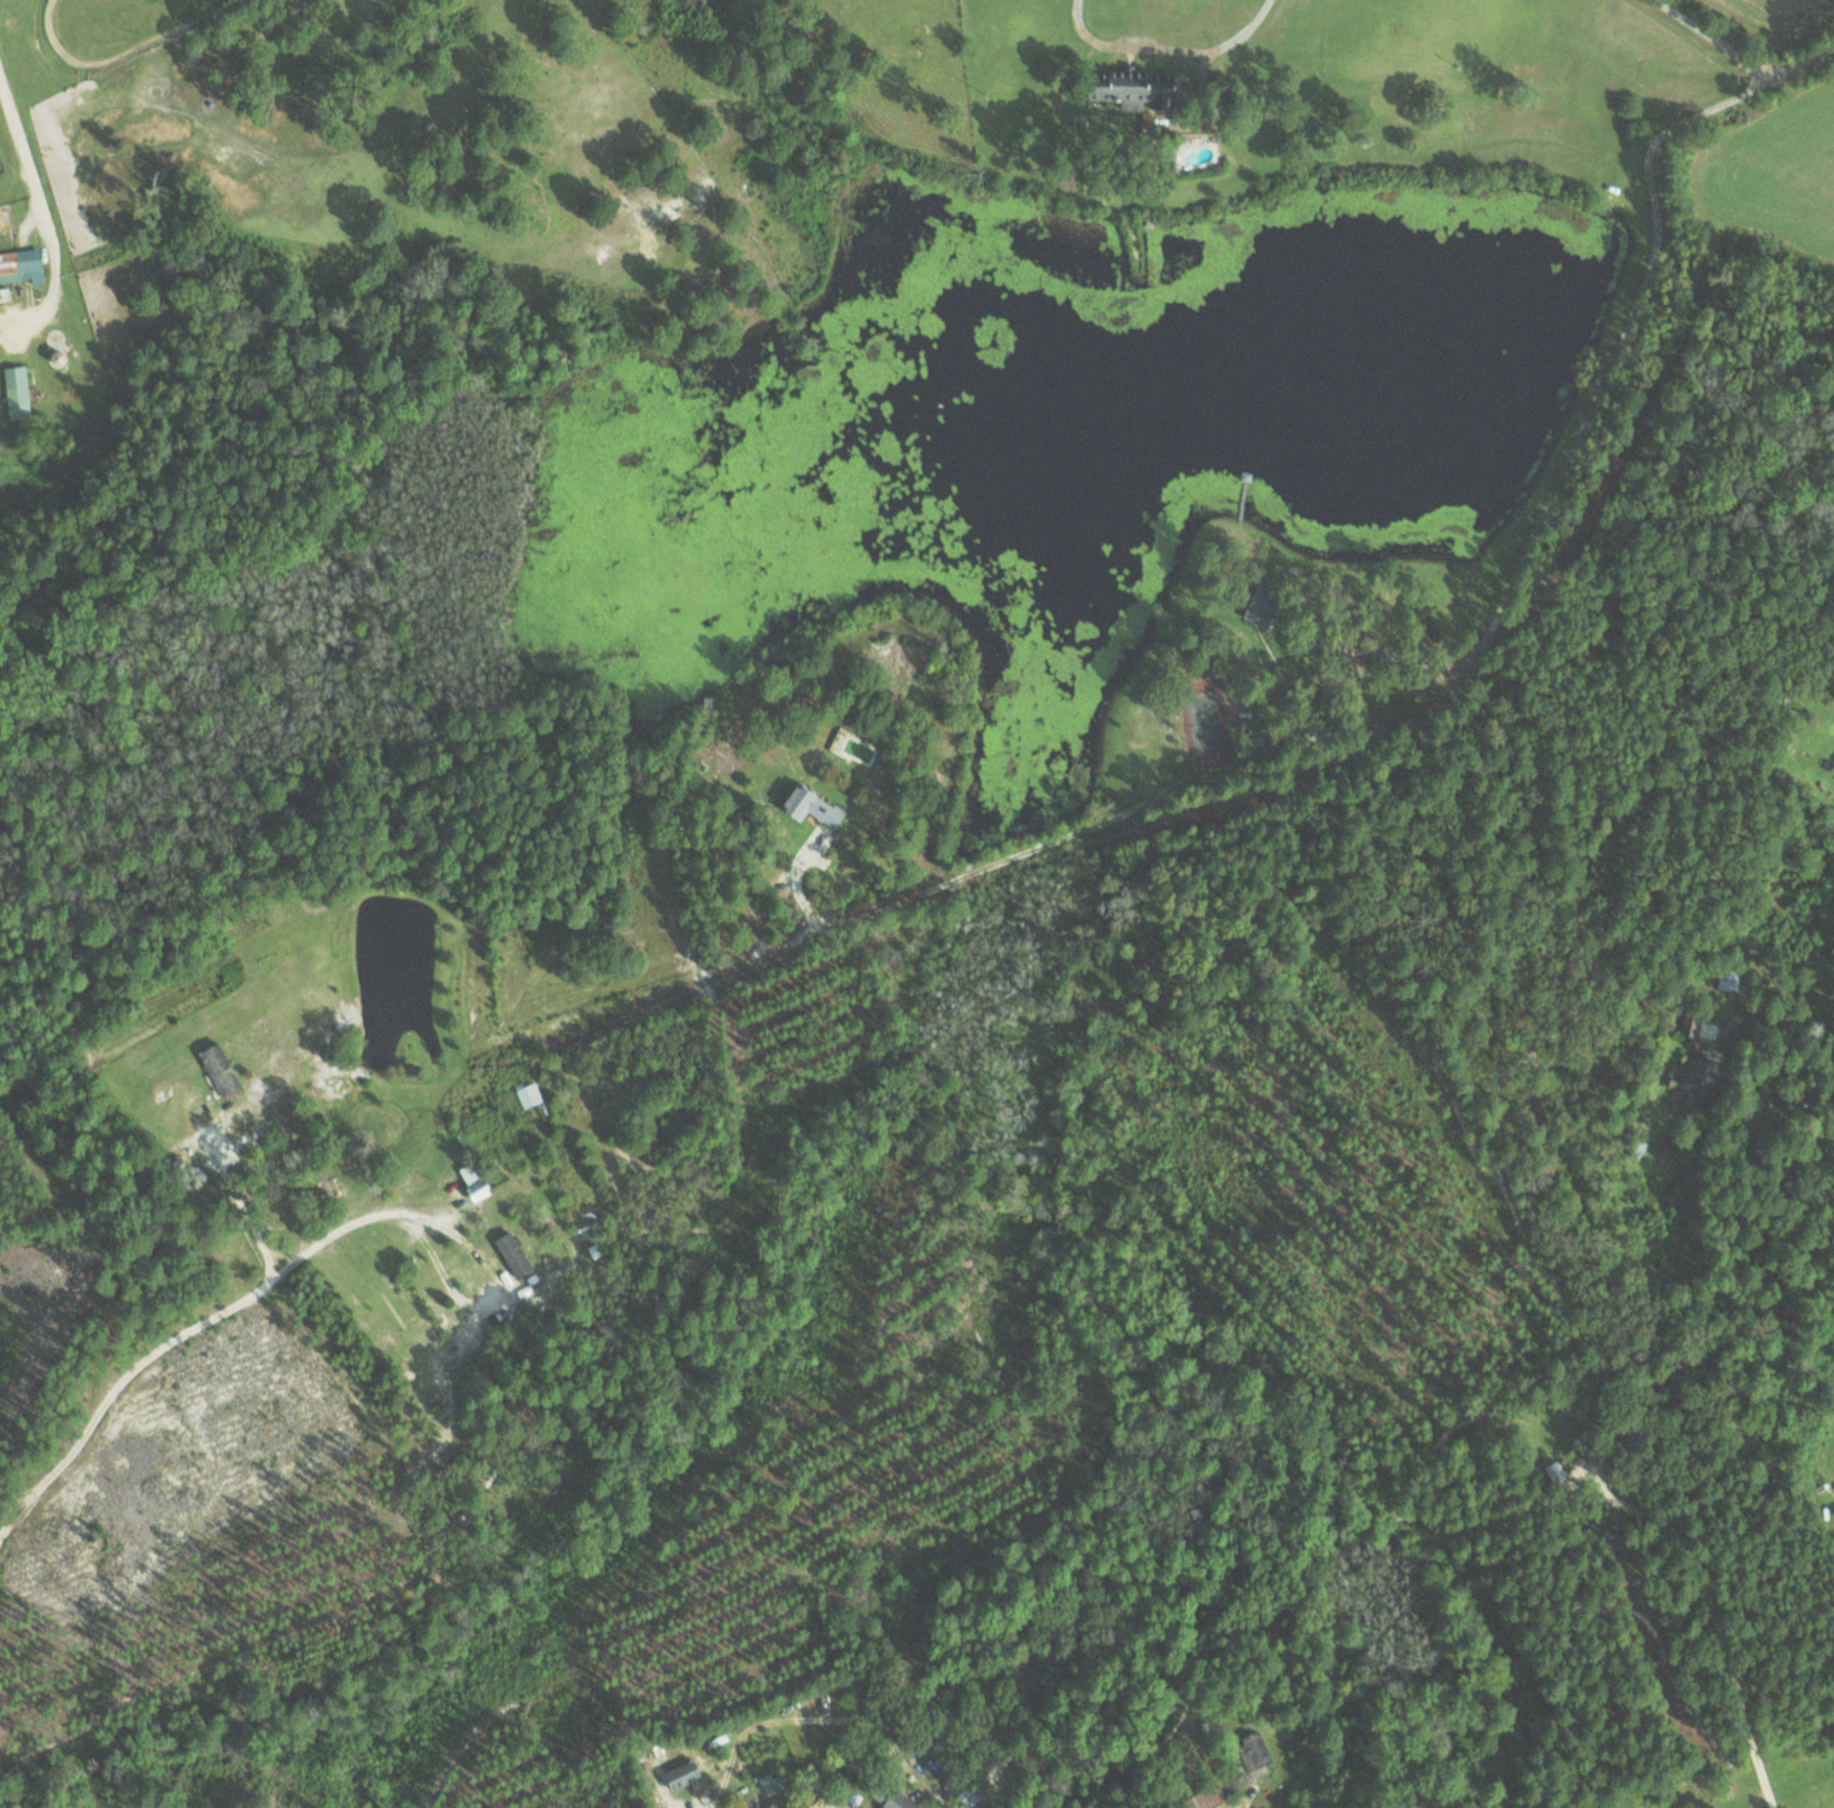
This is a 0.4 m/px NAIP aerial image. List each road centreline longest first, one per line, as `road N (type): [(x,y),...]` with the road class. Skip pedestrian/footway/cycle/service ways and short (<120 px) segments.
road 1 (residential): [(748,954),(1195,785),(1283,768),(1446,704),(1528,549),(1651,275),(1656,140),(1833,55)]
road 2 (residential): [(1357,1537),(1366,1522),(1406,1520),(1452,1552),(1489,1564),(1599,1504),(1652,1497),(1677,1519),(1722,1619),(1770,1807)]
road 3 (residential): [(96,1807),(482,1660)]
road 4 (residential): [(1121,1807),(1149,1750),(1231,1639),(1323,1567)]

